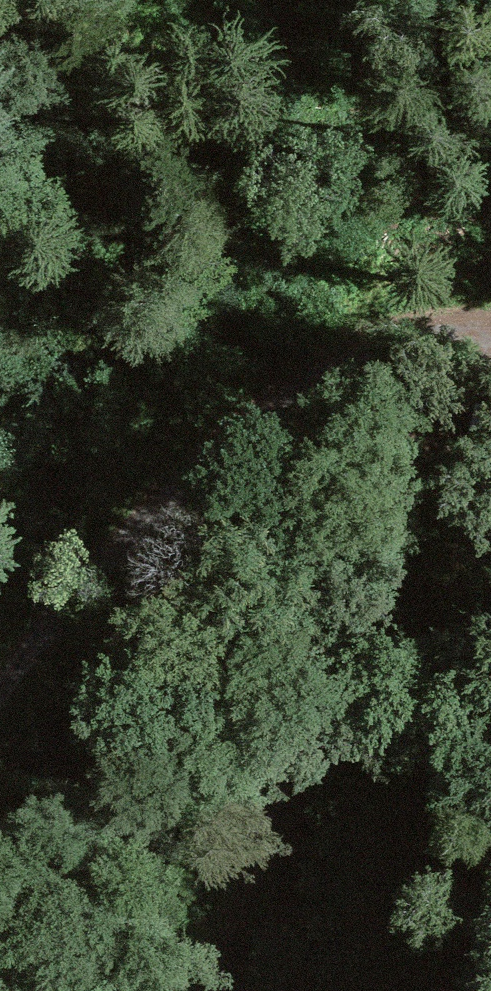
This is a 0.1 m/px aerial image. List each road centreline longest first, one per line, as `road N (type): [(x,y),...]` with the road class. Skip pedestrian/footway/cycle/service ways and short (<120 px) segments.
road 1 (track): [(490,401),(353,644),(203,990)]
road 2 (track): [(0,688),(225,440),(392,353),(490,341)]

